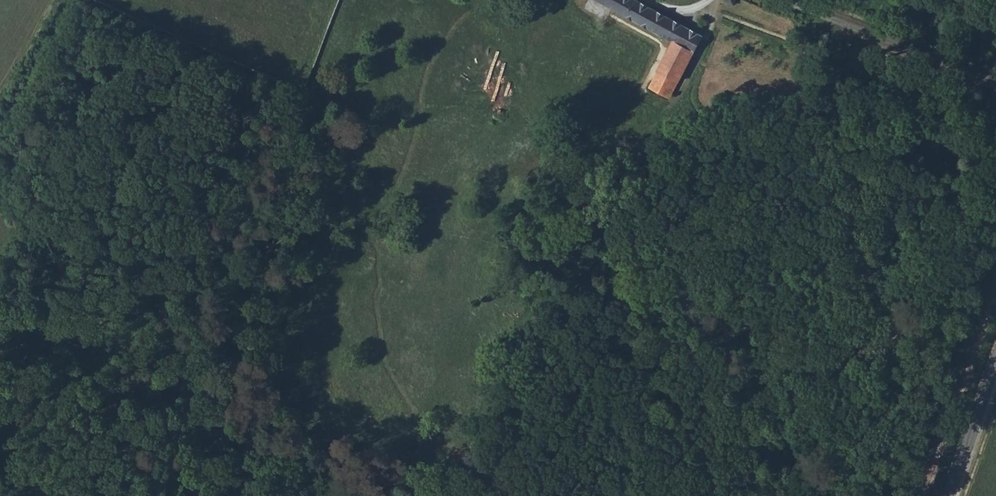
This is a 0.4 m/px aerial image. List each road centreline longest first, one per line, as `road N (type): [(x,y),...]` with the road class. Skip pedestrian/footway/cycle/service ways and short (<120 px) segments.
road 1 (unclassified): [(995,356),(946,495)]
road 2 (track): [(0,127),(72,0)]

